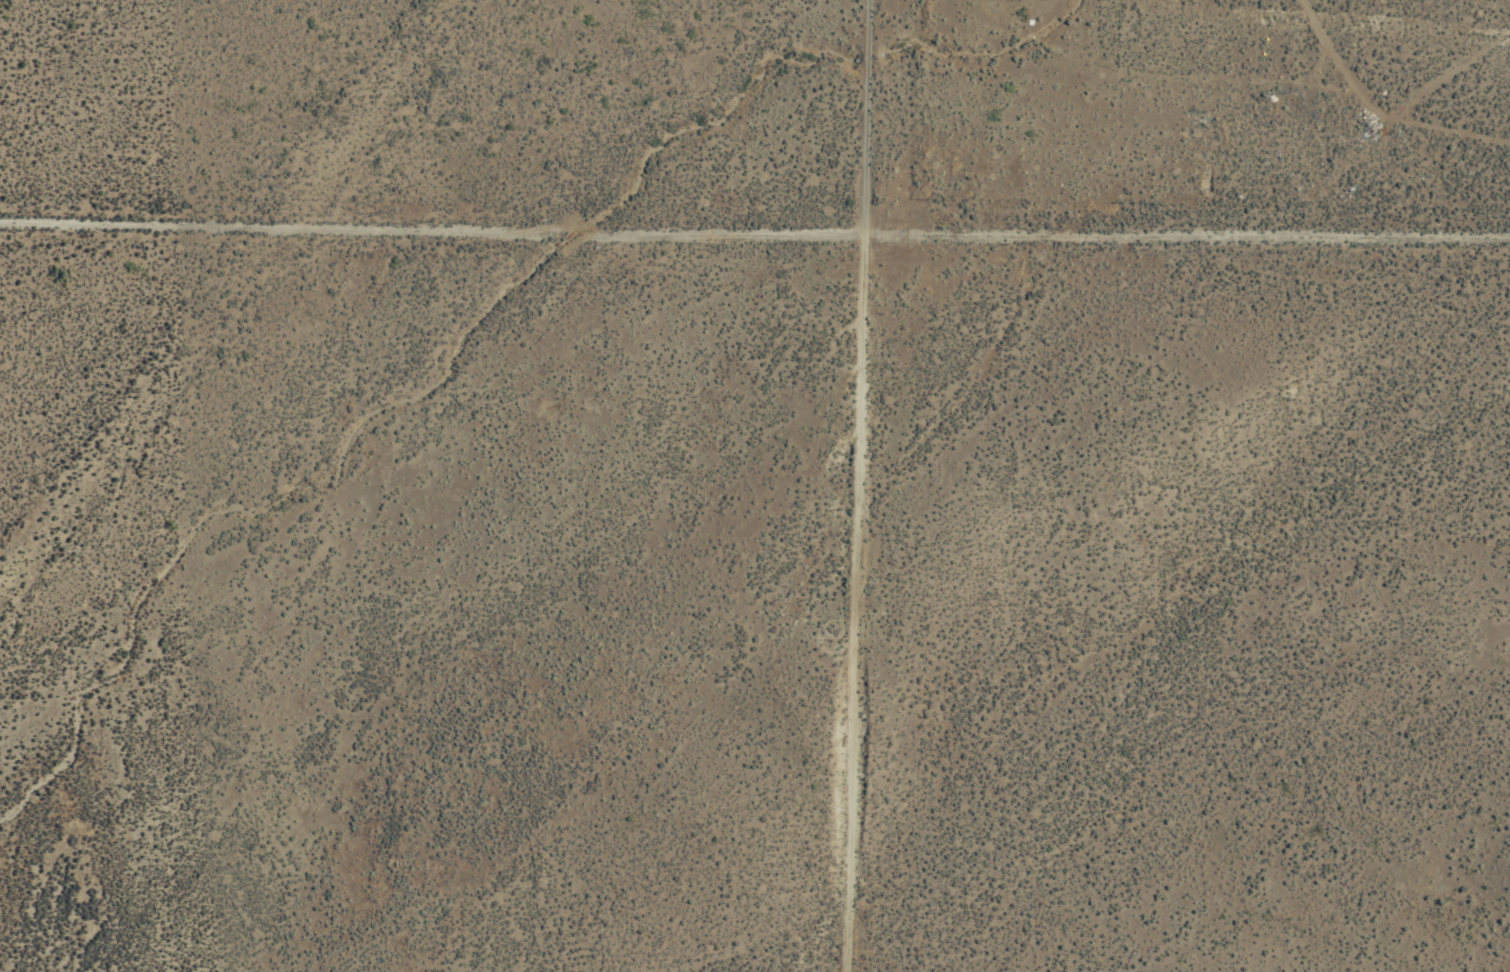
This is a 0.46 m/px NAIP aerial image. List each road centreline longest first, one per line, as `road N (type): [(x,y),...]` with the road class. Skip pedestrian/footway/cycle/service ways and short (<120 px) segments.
road 1 (residential): [(1509,237),(0,221)]

